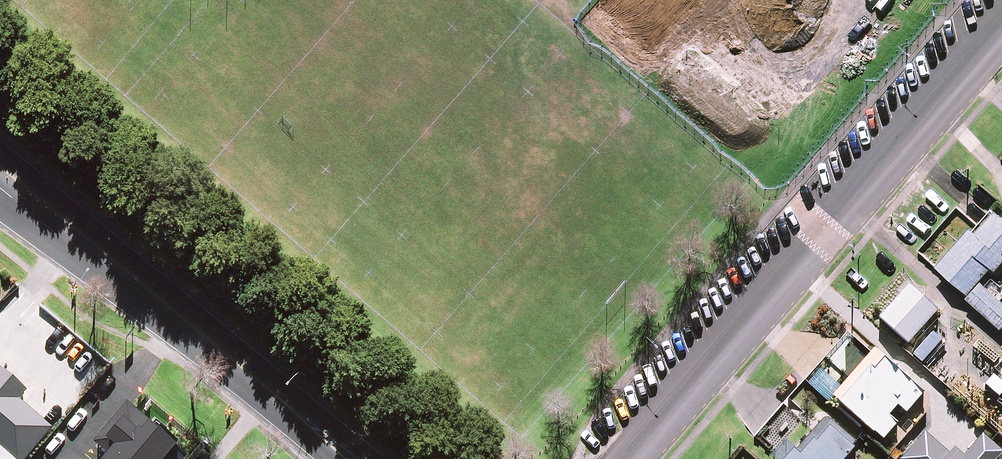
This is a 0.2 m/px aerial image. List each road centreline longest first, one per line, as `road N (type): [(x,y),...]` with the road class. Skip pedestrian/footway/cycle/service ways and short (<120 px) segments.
road 1 (residential): [(629,458),(1001,30)]
road 2 (primary): [(272,392),(0,166)]
road 3 (primary): [(272,392),(305,399),(377,458)]

